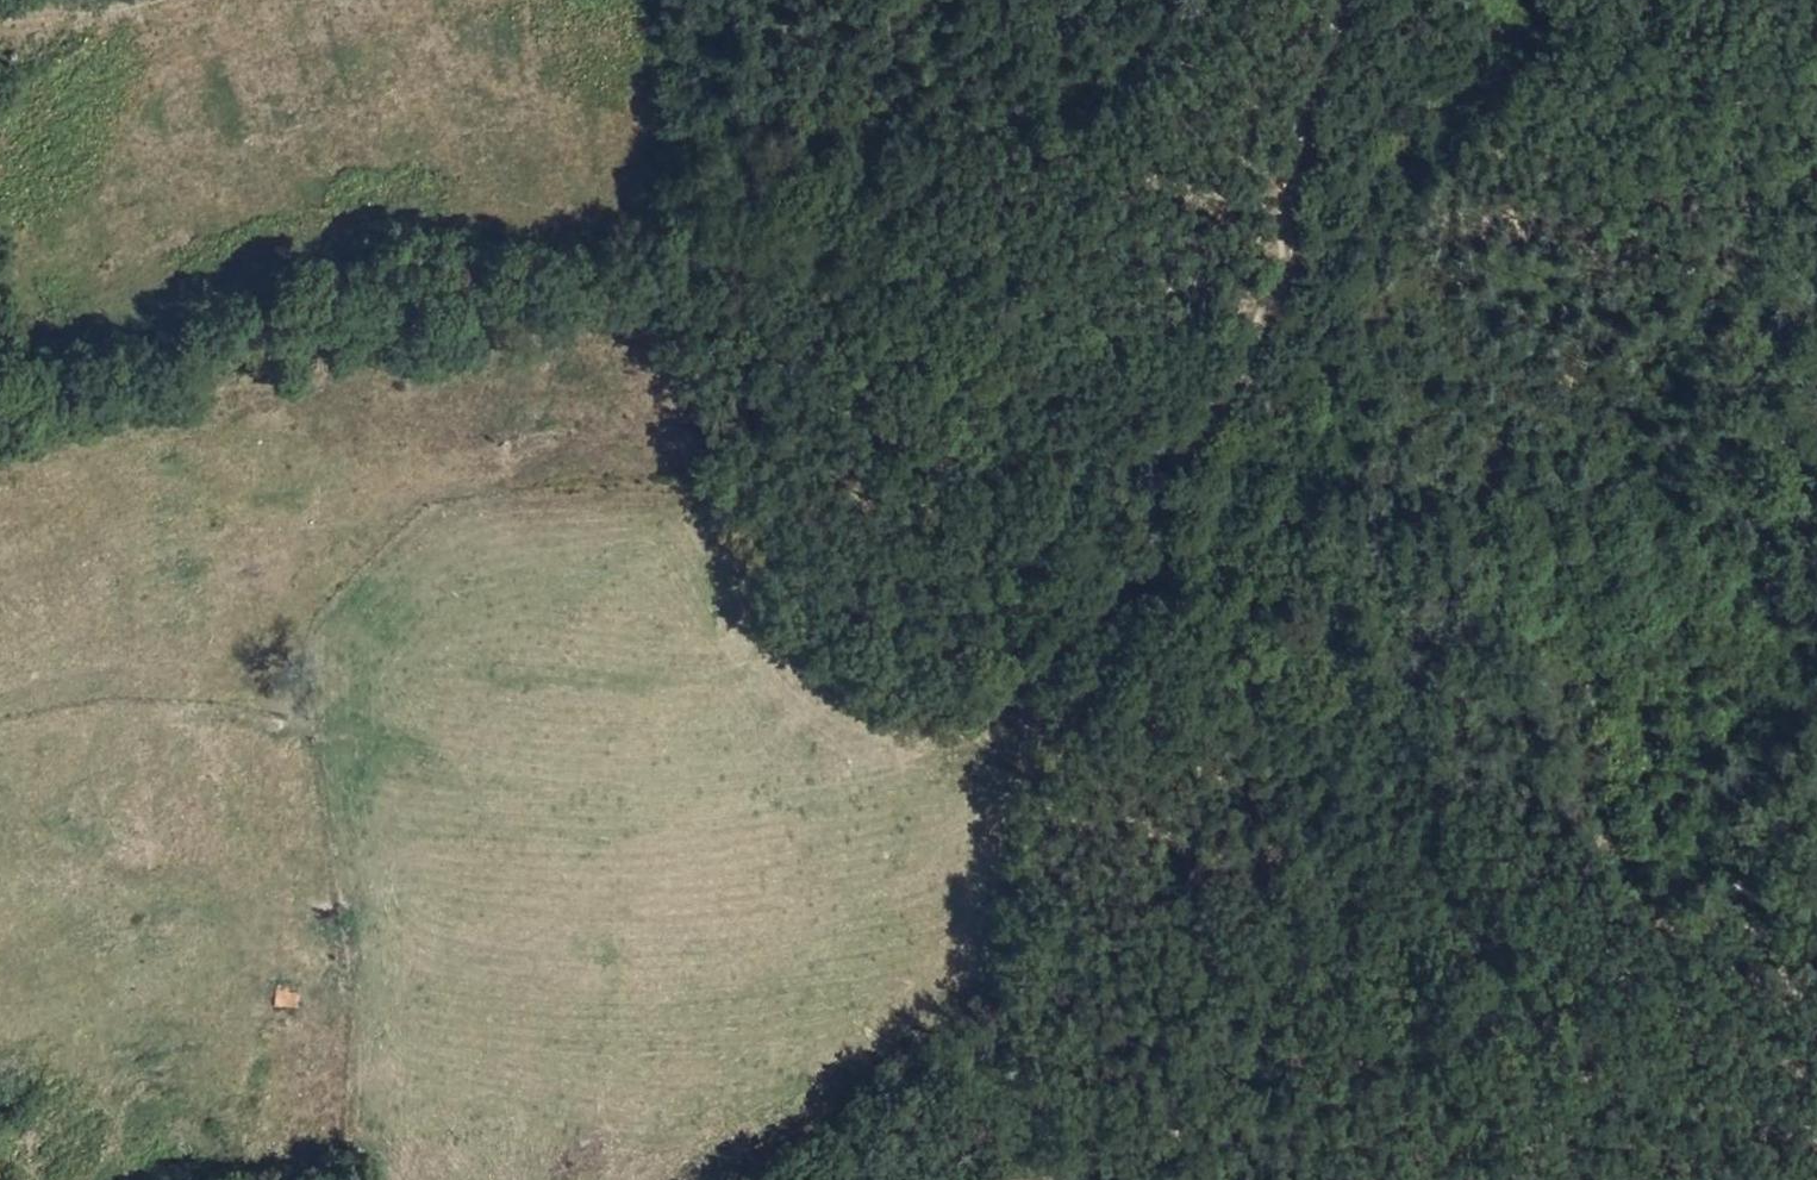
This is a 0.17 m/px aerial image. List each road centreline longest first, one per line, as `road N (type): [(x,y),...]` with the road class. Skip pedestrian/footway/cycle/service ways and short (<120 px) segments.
road 1 (track): [(1036,1179),(1055,1167),(1543,1010),(1699,925),(1795,818),(1816,774)]

